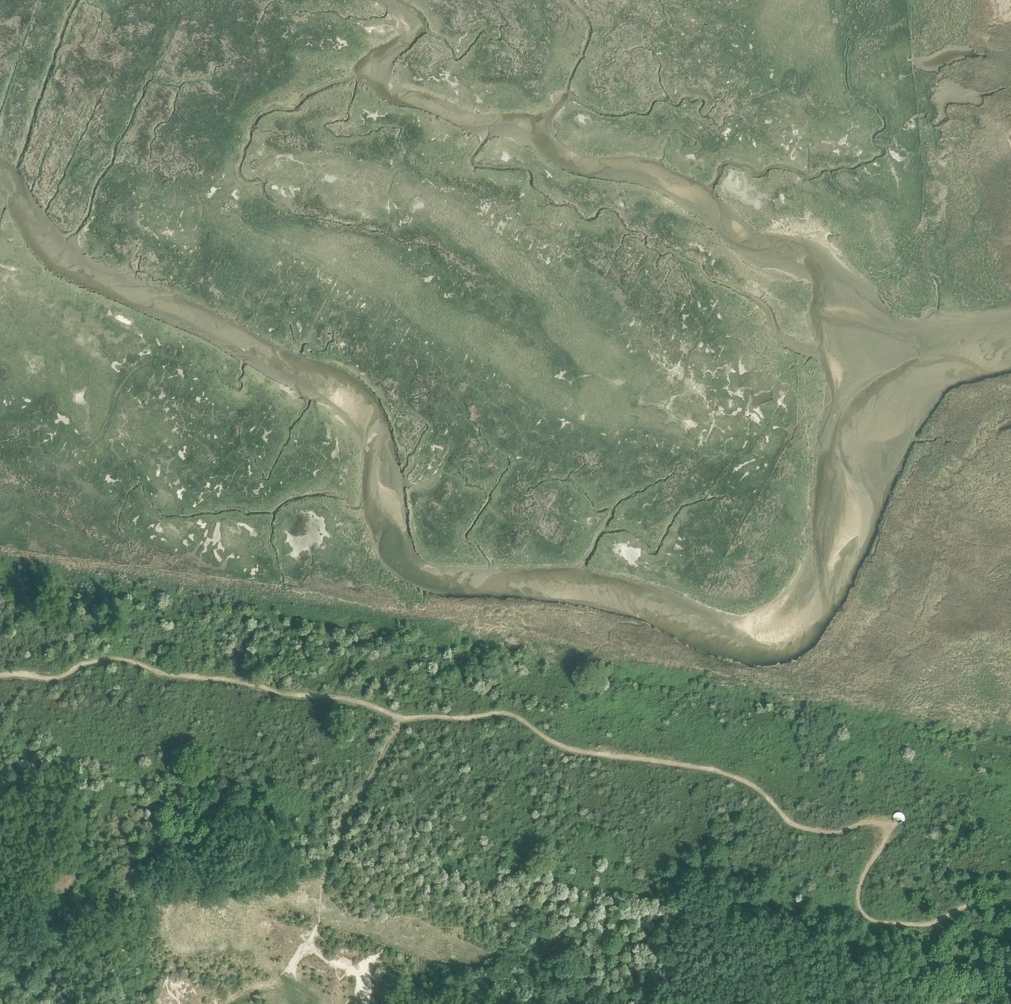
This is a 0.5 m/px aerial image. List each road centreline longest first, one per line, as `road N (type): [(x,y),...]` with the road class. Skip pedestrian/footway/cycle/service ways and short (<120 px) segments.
road 1 (track): [(398,720),(348,813),(325,876),(321,920),(303,939)]

